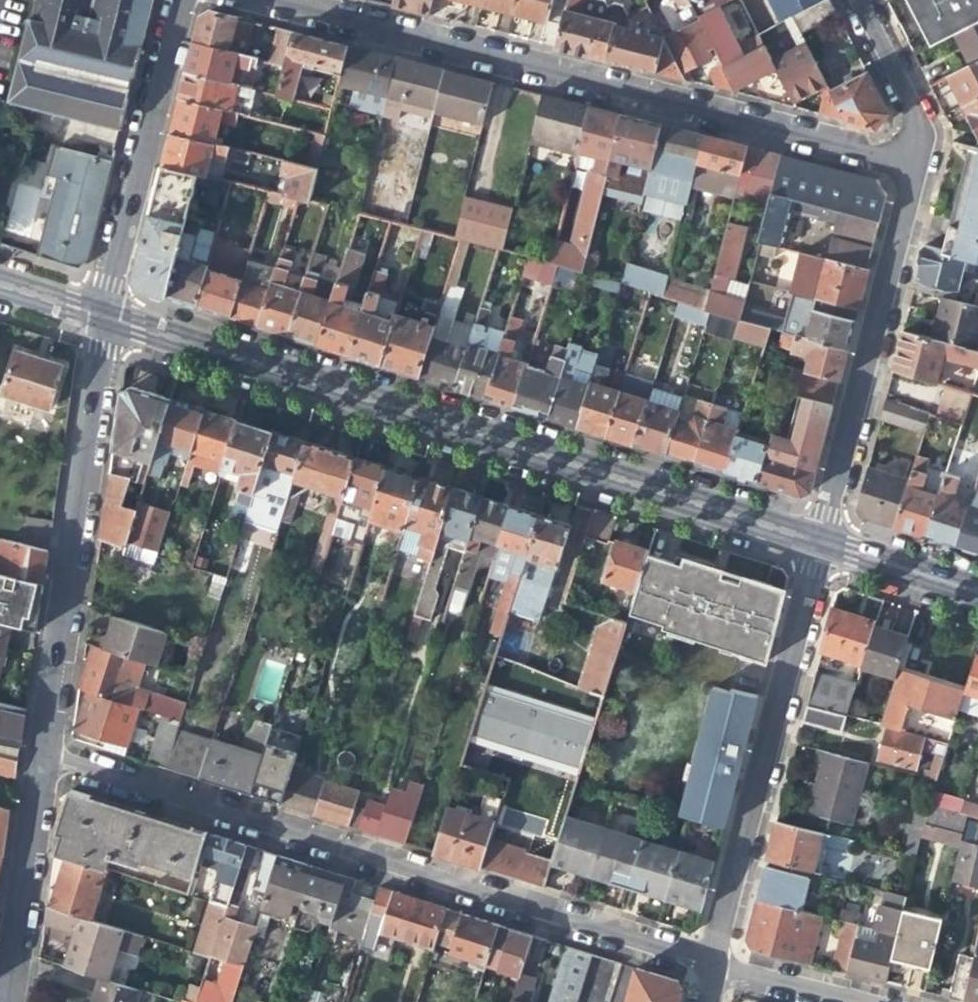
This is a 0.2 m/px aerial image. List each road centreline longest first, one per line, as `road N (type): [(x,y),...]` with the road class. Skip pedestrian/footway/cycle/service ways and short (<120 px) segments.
road 1 (residential): [(820,541),(105,316)]
road 2 (residential): [(710,959),(43,752)]
road 3 (residential): [(918,166),(276,0)]
road 4 (residential): [(43,752),(105,316)]
road 5 (residential): [(710,959),(820,541)]
road 6 (residential): [(820,541),(918,166)]
road 7 (residential): [(105,316),(175,0)]
road 8 (residential): [(7,1001),(43,752)]
road 9 (residential): [(855,0),(925,139),(918,166)]
road 10 (residential): [(885,1001),(710,959)]
road 11 (residential): [(977,590),(820,541)]

